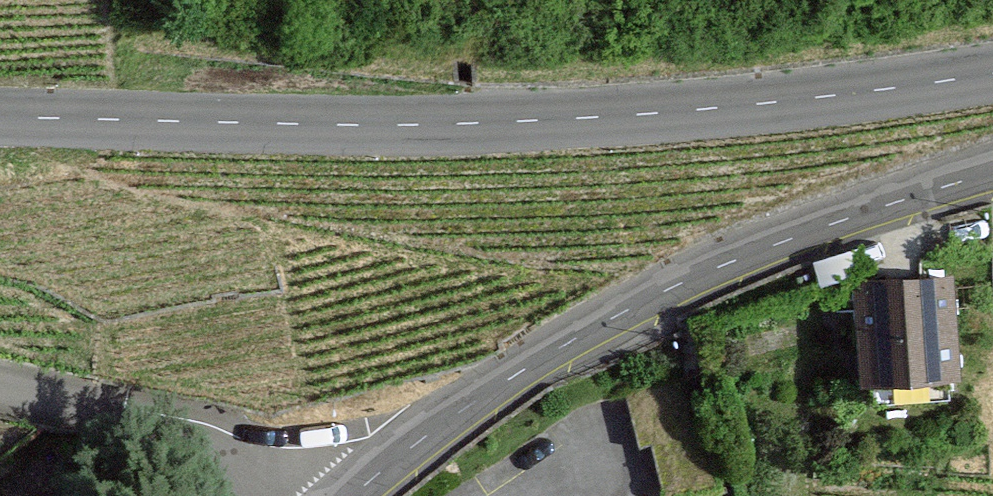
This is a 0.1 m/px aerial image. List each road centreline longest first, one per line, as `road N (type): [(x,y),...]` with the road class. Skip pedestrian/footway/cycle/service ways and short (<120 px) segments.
road 1 (tertiary): [(0,118),(370,125),(568,119),(764,104),(992,73)]
road 2 (tertiary): [(992,176),(660,287),(471,404),(360,495)]
road 3 (residential): [(0,390),(278,454),(353,495)]

